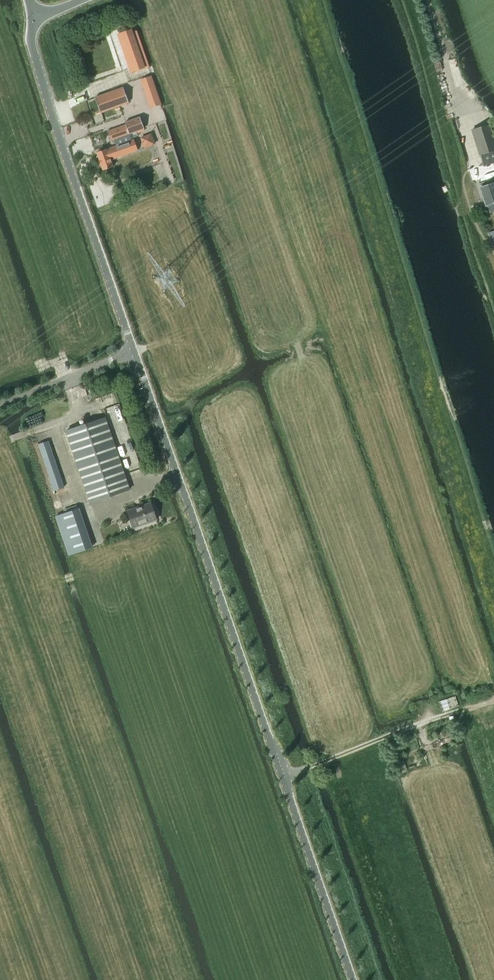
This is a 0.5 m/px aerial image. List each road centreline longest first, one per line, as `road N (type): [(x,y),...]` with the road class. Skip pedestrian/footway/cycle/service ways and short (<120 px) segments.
road 1 (tertiary): [(354,979),(133,352)]
road 2 (tertiary): [(133,352),(52,114),(30,18)]
road 3 (track): [(493,699),(283,776)]
road 4 (unclassified): [(0,407),(133,352)]

